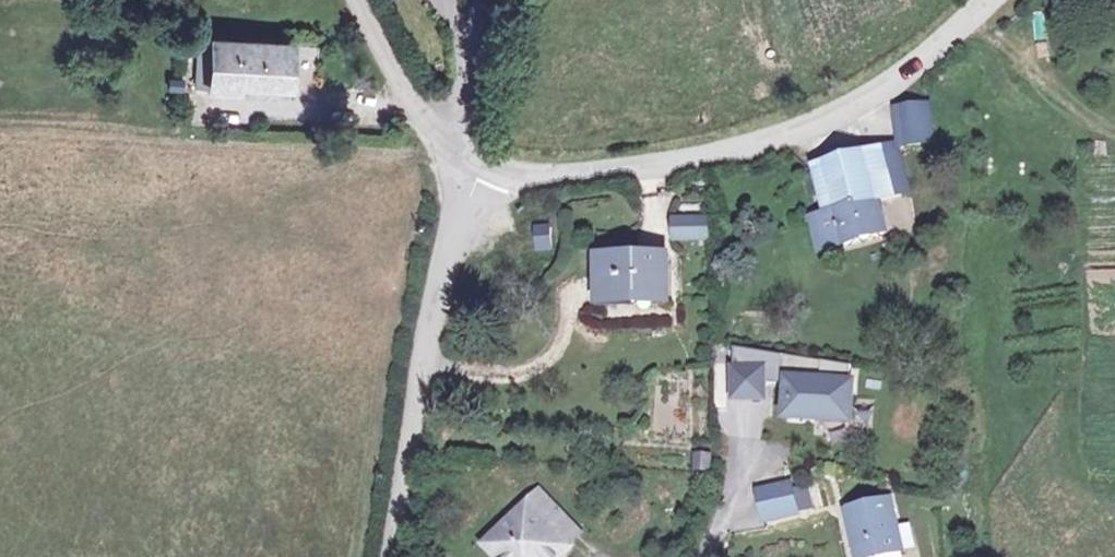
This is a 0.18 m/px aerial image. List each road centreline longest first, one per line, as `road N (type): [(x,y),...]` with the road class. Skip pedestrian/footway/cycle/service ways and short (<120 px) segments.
road 1 (residential): [(464,165),(528,182),(654,167),(811,132),(1003,0)]
road 2 (residential): [(464,165),(386,556)]
road 3 (unclassified): [(359,0),(400,88),(464,165)]

